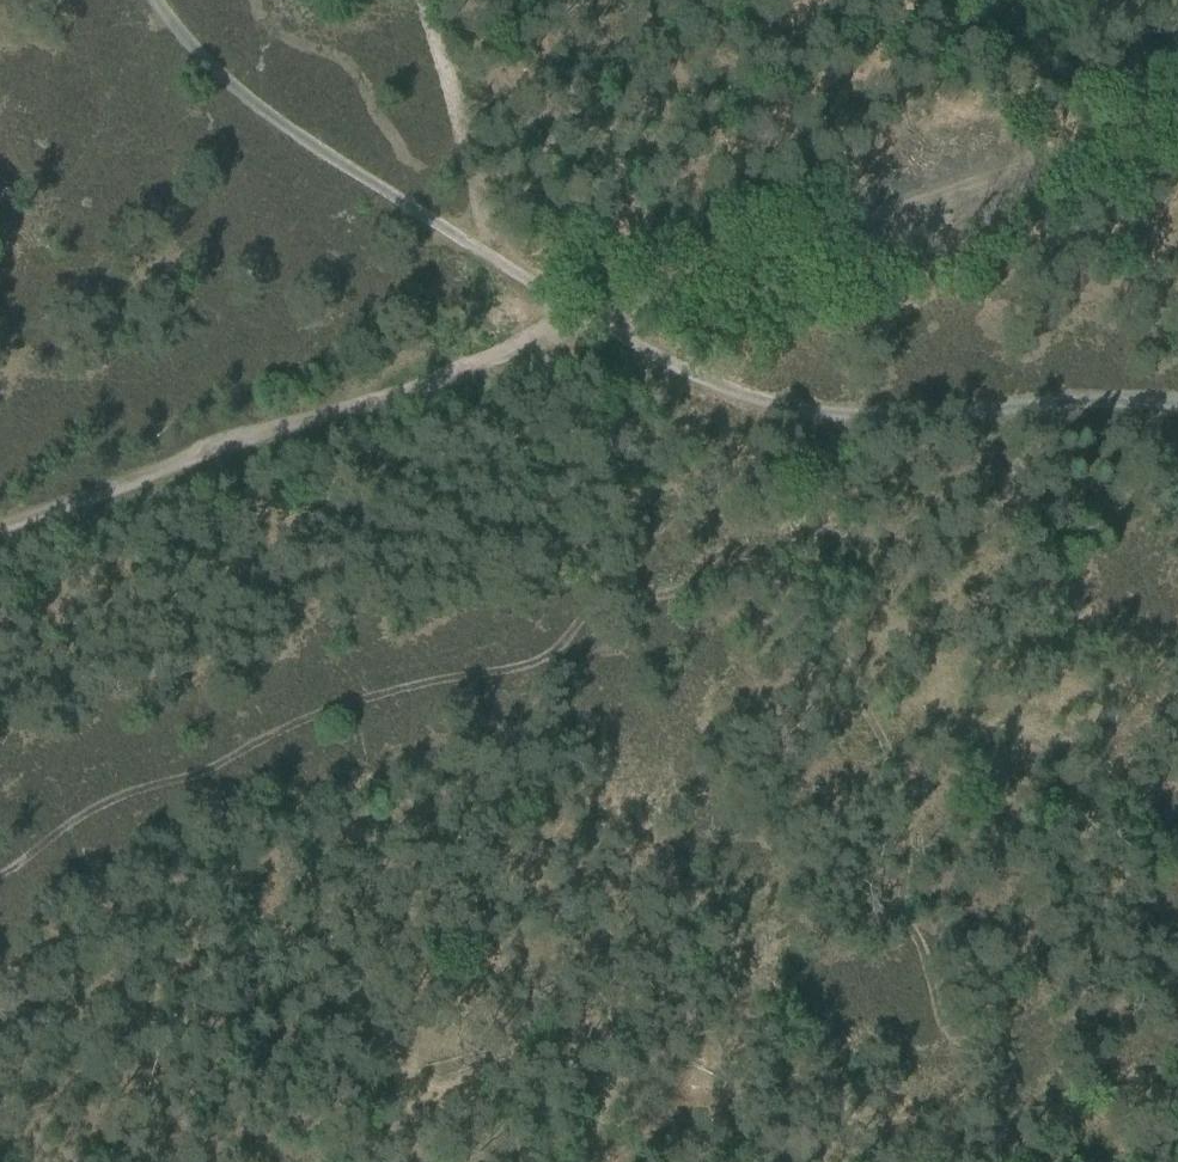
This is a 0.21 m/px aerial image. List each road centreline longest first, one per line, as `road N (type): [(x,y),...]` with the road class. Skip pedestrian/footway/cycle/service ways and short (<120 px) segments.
road 1 (track): [(0,528),(1177,115)]
road 2 (track): [(0,874),(79,815),(133,790),(185,776),(315,716),(543,656),(586,613)]

